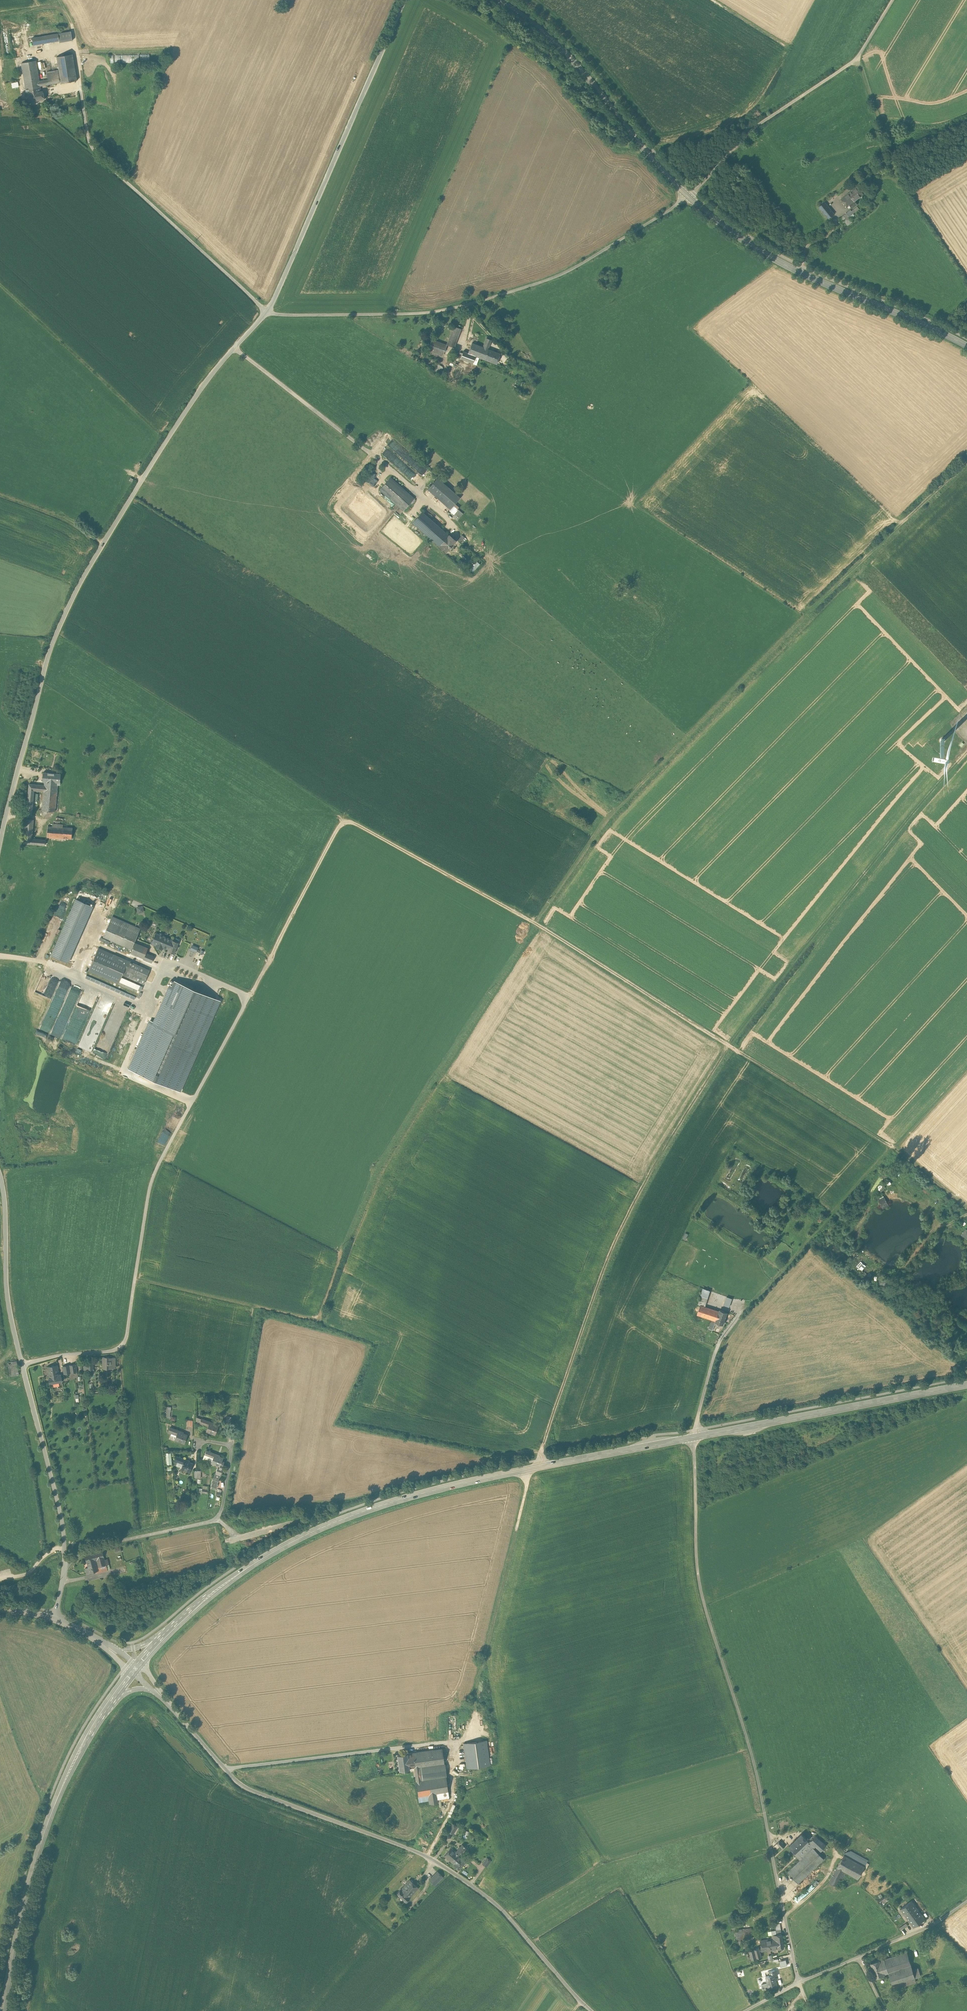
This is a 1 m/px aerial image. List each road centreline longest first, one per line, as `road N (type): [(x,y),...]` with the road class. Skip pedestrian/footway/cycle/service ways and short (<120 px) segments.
road 1 (track): [(966,1209),(889,1146),(533,921),(347,819),(338,822),(247,995)]
road 2 (track): [(966,753),(774,986),(666,1145),(607,1265),(540,1466)]
road 3 (unclassified): [(0,845),(45,656),(76,588),(191,401),(267,312)]
road 4 (secondary): [(164,1635),(243,1569),(331,1522),(430,1491),(694,1437)]
road 5 (unclassified): [(694,1437),(701,1586),(758,1773),(798,1983)]
road 6 (unclassified): [(588,2010),(502,1910),(432,1856),(242,1787),(160,1694)]
road 7 (track): [(223,1769),(461,1740),(516,1534),(525,1469)]
road 8 (unclassified): [(24,1365),(124,1343),(151,1179),(247,995)]
road 9 (unclassified): [(689,196),(554,279),(468,305),(267,312)]
road 10 (unclassified): [(267,312),(405,0)]
road 11 (secondary): [(3,2010),(40,1844),(110,1702)]
road 12 (tertiary): [(689,196),(767,256),(966,346)]
road 13 (track): [(893,0),(857,61),(755,127),(689,196)]
road 14 (track): [(347,819),(323,812),(68,817)]
road 15 (secondary): [(694,1437),(966,1385)]
road 16 (tertiary): [(499,0),(566,51),(689,196)]
road 17 (unclassified): [(65,1562),(86,1549),(216,1521),(233,1445),(200,1441)]
road 18 (track): [(966,1070),(802,1246)]
road 19 (unclassified): [(802,1246),(720,1339),(694,1437)]
road 20 (unclassified): [(65,1562),(24,1365)]
road 21 (unclassified): [(24,1365),(9,1303),(0,1171)]
road 22 (unclassified): [(859,1956),(966,1900)]

